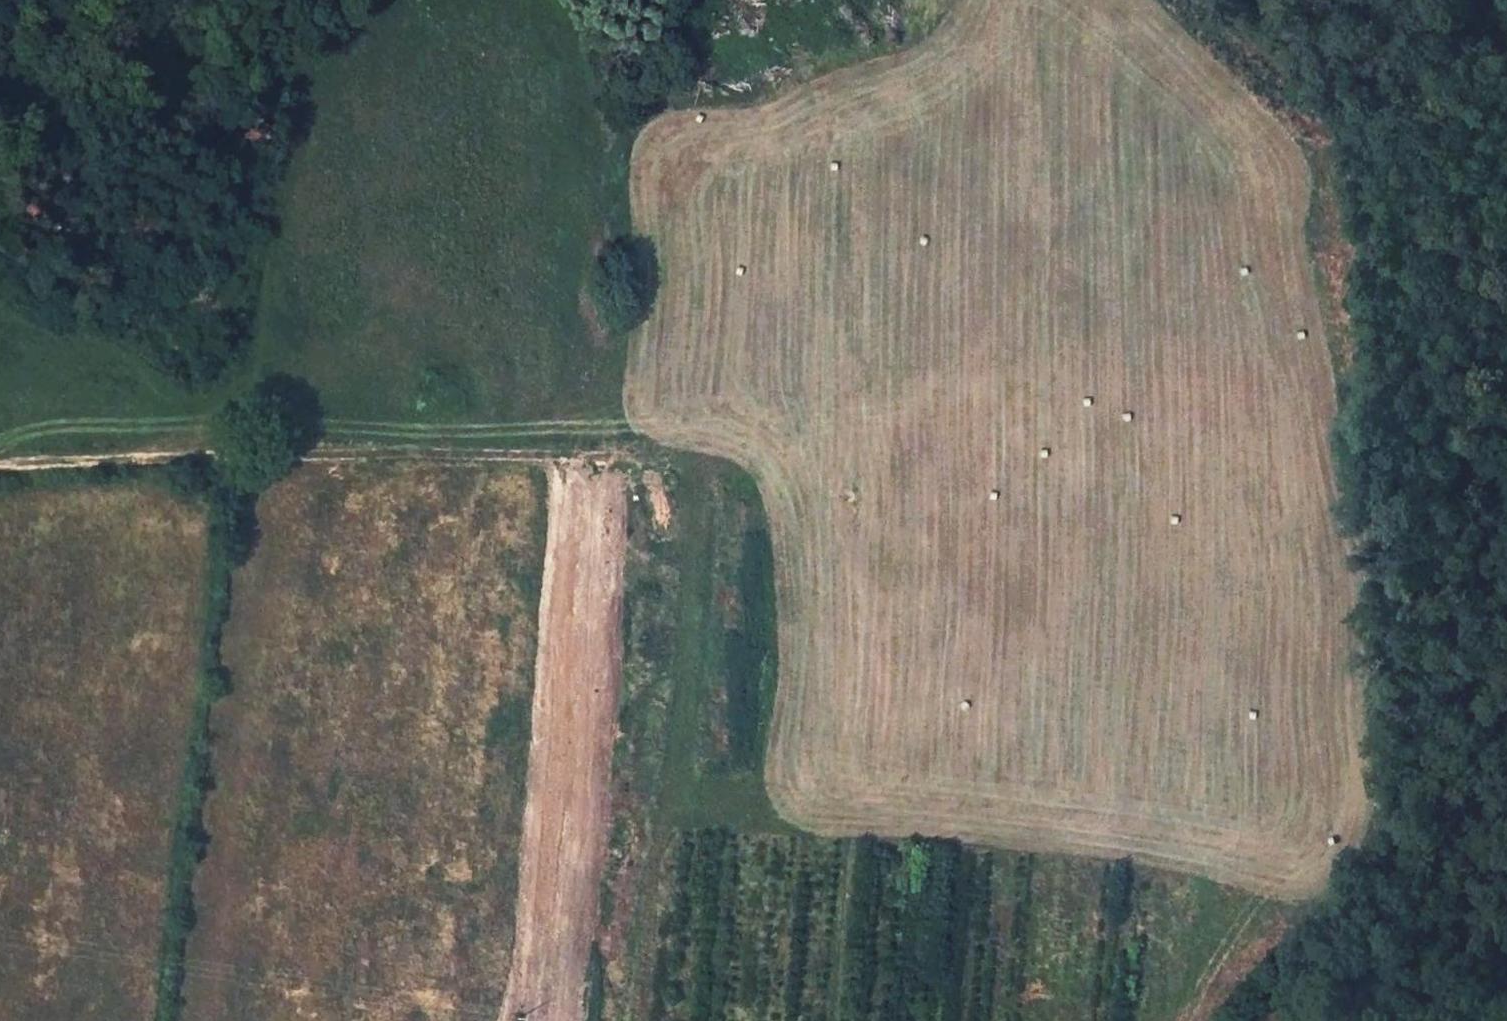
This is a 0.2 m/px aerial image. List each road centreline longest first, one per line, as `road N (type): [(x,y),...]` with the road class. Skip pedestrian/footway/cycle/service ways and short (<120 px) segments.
road 1 (track): [(822,417),(718,450),(0,467)]

